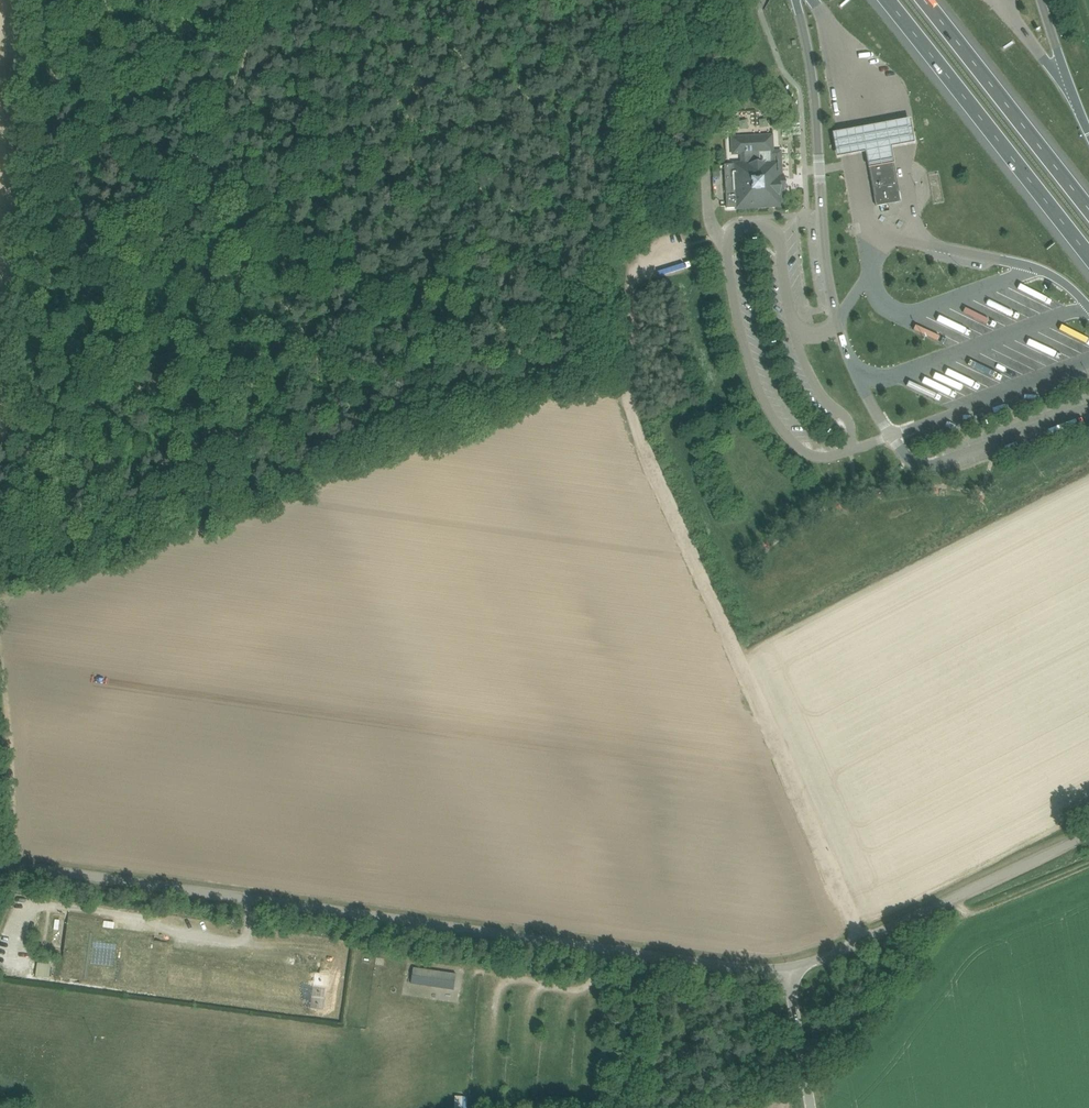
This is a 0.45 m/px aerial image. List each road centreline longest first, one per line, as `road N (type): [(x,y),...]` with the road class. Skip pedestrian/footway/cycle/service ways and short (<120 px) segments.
road 1 (unclassified): [(787,966),(730,966),(0,864)]
road 2 (track): [(18,572),(627,361)]
road 3 (track): [(863,941),(635,416),(627,361)]
road 4 (track): [(270,0),(154,245),(124,346),(18,572)]
road 5 (unclassified): [(787,966),(863,941),(1088,834)]
road 6 (motorway): [(886,0),(1088,256)]
road 7 (motorway): [(1088,211),(922,0)]
road 8 (track): [(0,690),(13,866)]
road 9 (unclassified): [(811,1107),(787,966)]

